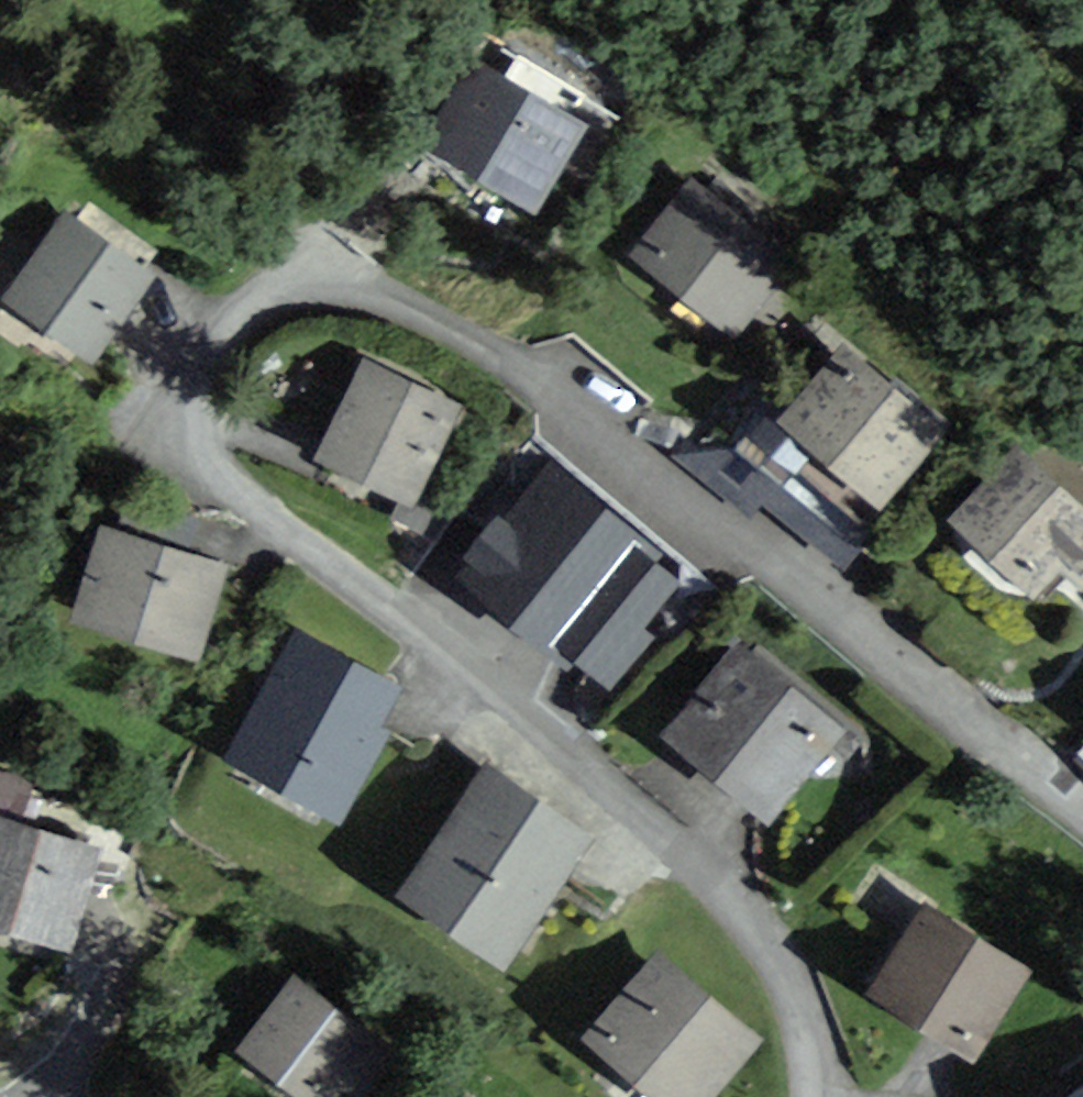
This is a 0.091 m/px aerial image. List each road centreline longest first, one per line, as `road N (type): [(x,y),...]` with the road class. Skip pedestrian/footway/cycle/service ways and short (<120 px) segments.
road 1 (residential): [(1082,809),(799,574),(462,335),(391,299),(327,287),(272,297),(236,319),(206,360),(197,414),(206,459),(233,501),(370,588),(716,887),(793,993),(805,1096)]

